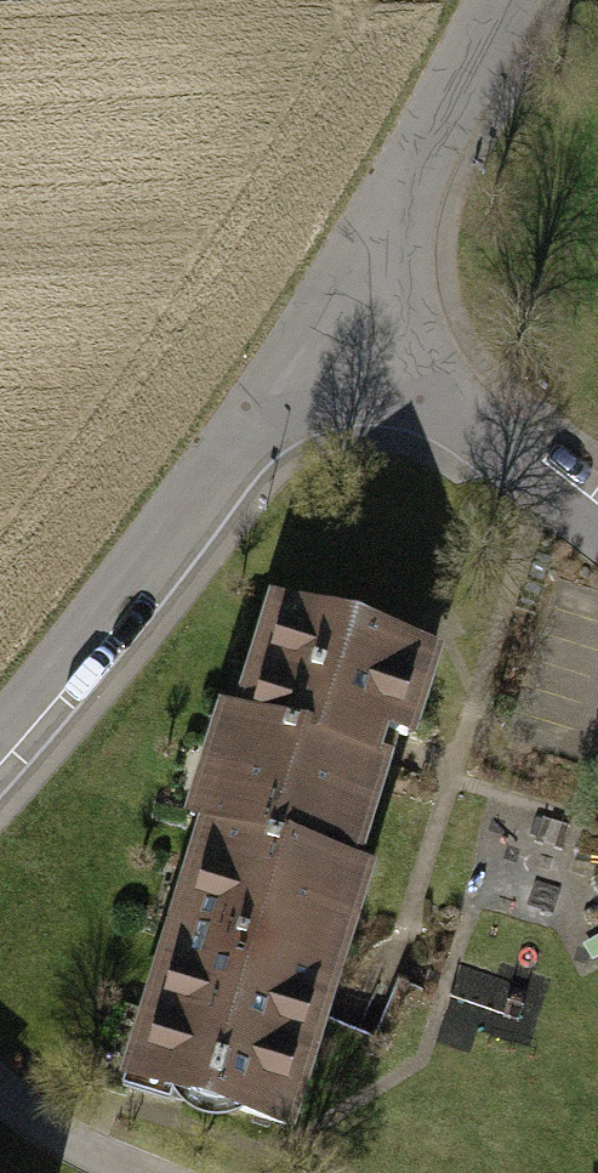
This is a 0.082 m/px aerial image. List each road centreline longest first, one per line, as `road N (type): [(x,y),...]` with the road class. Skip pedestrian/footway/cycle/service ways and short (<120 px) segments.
road 1 (residential): [(324,319),(125,620),(0,754)]
road 2 (residential): [(324,319),(500,0)]
road 3 (residential): [(597,520),(324,319)]
road 4 (residential): [(0,1088),(93,1163),(118,1172)]

